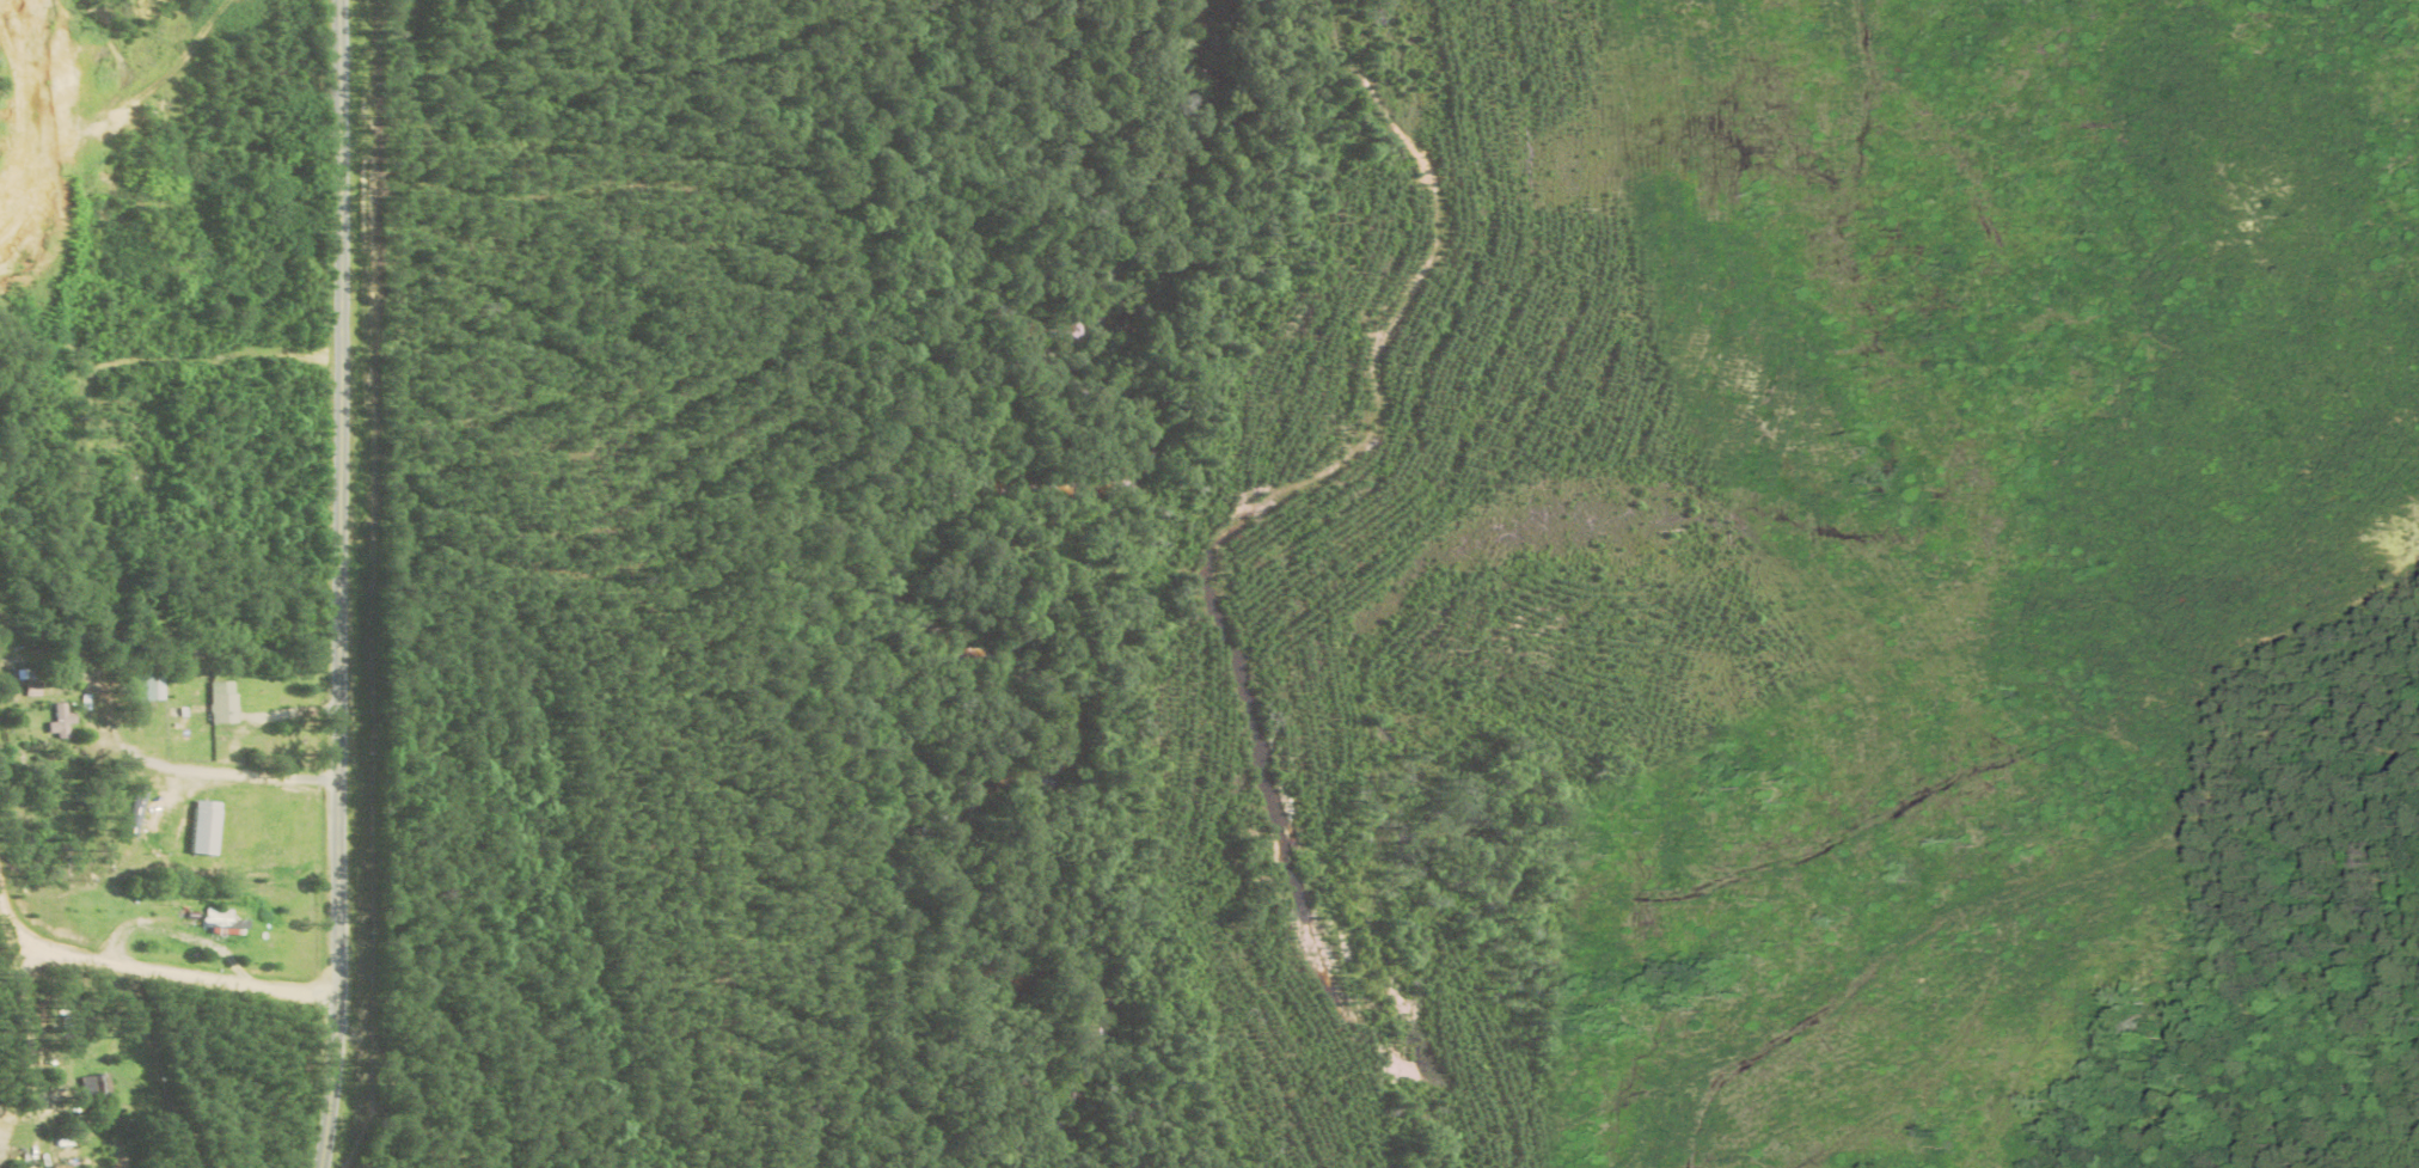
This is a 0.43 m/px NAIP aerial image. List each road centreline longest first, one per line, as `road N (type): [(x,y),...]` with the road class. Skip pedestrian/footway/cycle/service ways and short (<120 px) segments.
road 1 (tertiary): [(316,1167),(341,882),(338,0)]
road 2 (residential): [(335,998),(104,966),(27,941),(0,905)]

